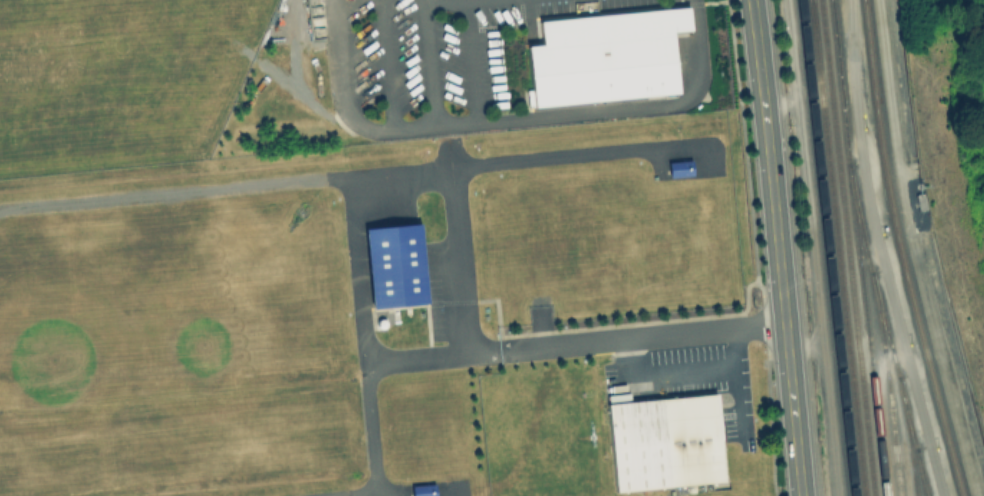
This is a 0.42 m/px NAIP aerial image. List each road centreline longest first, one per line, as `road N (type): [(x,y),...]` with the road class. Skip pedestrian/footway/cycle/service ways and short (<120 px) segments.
road 1 (secondary): [(800,495),(750,0)]

